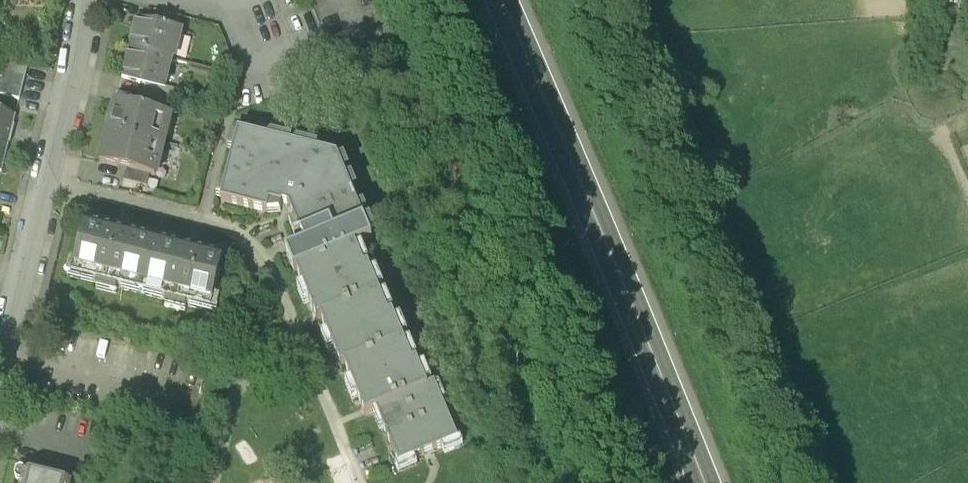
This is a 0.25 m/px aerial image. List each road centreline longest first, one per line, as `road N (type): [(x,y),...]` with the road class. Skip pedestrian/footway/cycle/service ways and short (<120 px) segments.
road 1 (primary): [(503,0),(706,482)]
road 2 (residential): [(0,370),(83,0)]

